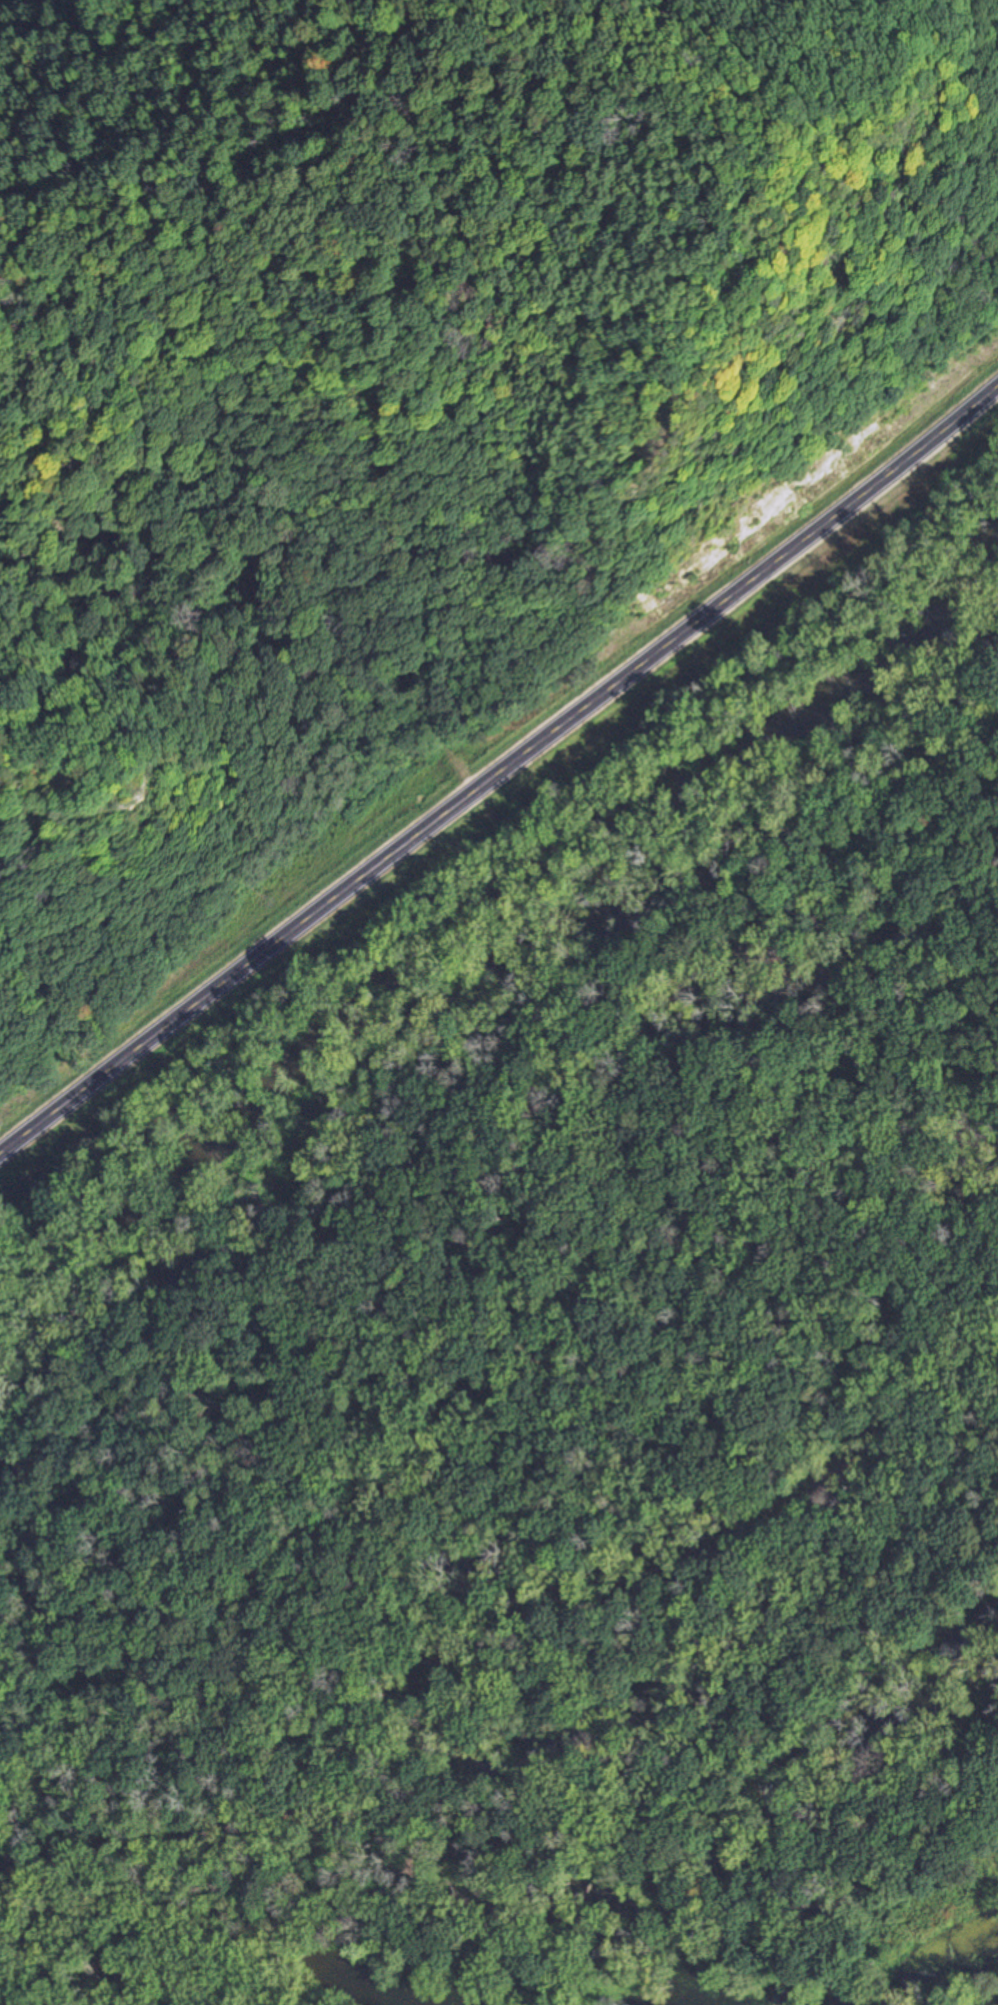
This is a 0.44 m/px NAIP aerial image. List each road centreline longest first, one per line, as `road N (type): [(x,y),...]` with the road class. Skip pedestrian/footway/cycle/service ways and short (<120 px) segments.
road 1 (primary): [(0,1154),(779,564),(997,385)]

